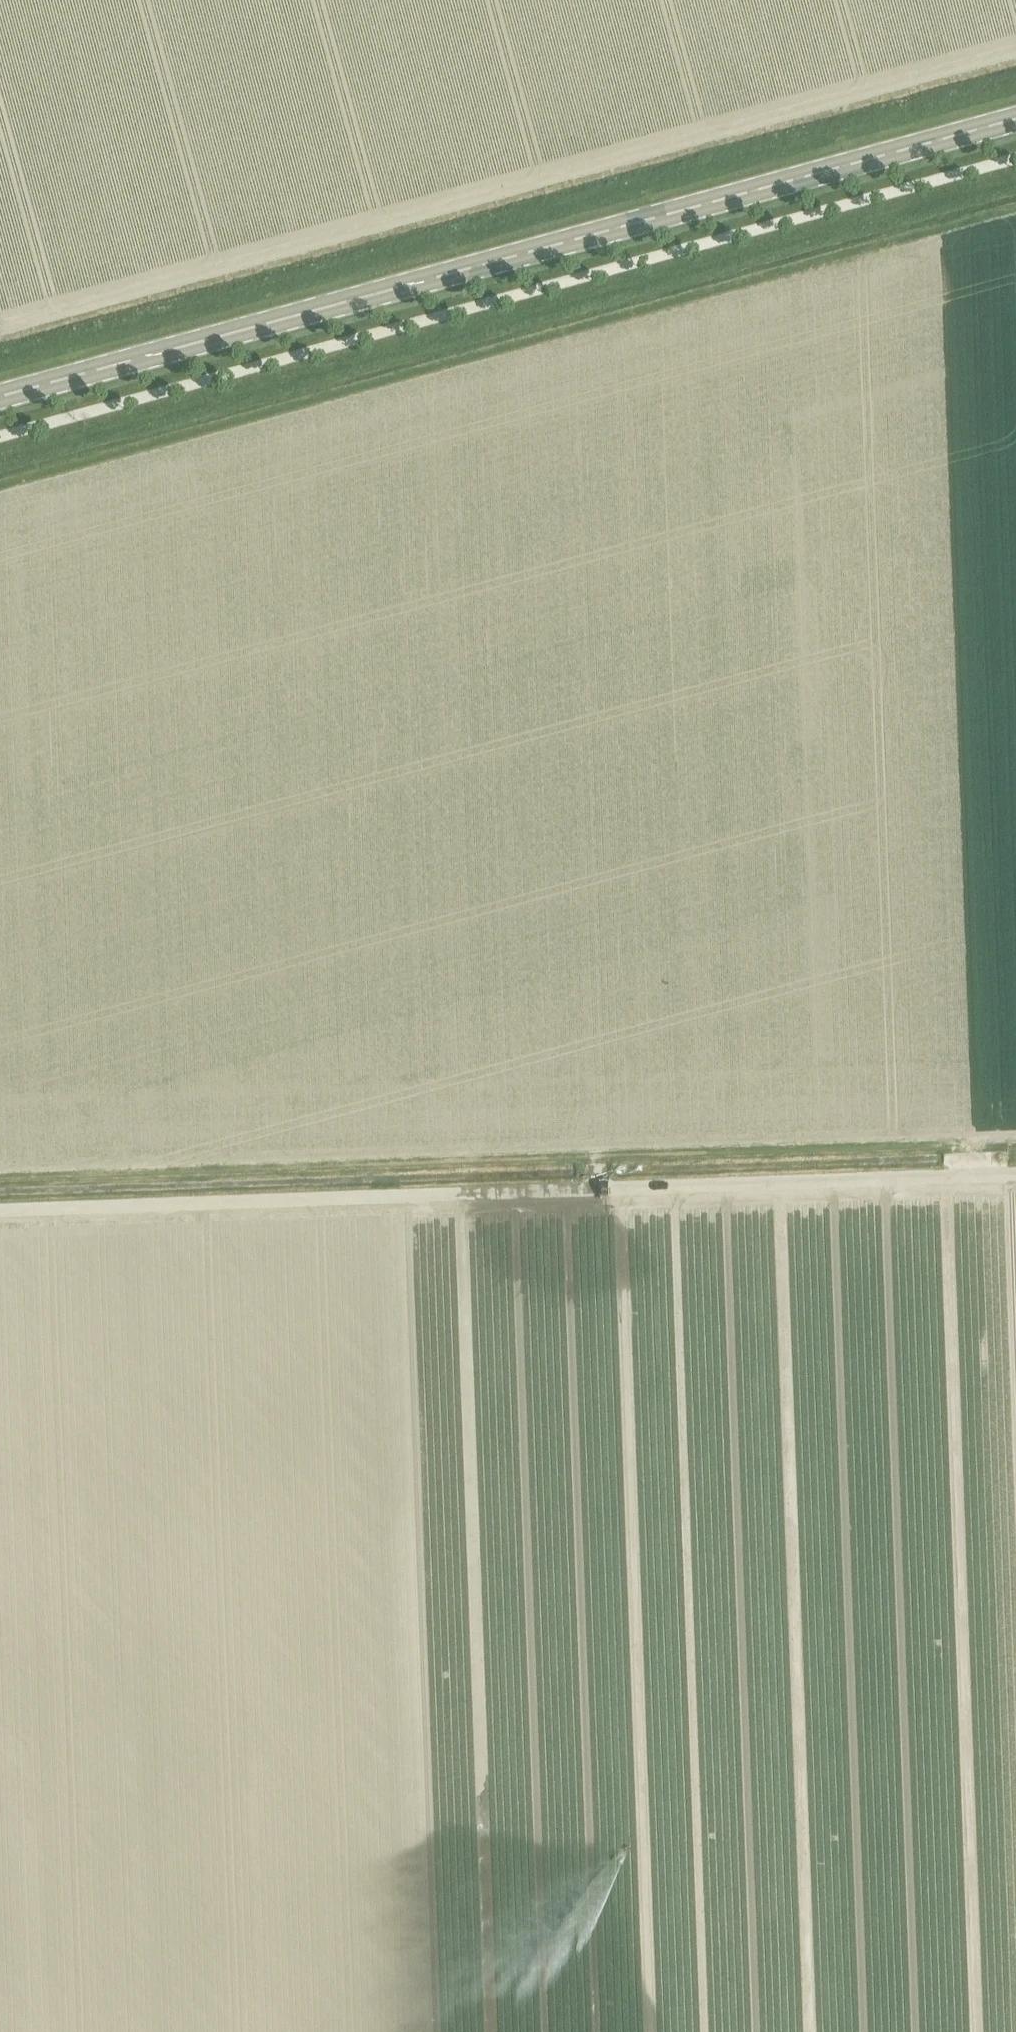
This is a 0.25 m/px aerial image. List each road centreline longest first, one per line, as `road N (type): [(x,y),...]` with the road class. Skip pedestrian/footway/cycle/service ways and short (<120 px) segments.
road 1 (secondary): [(0,396),(1015,118)]

